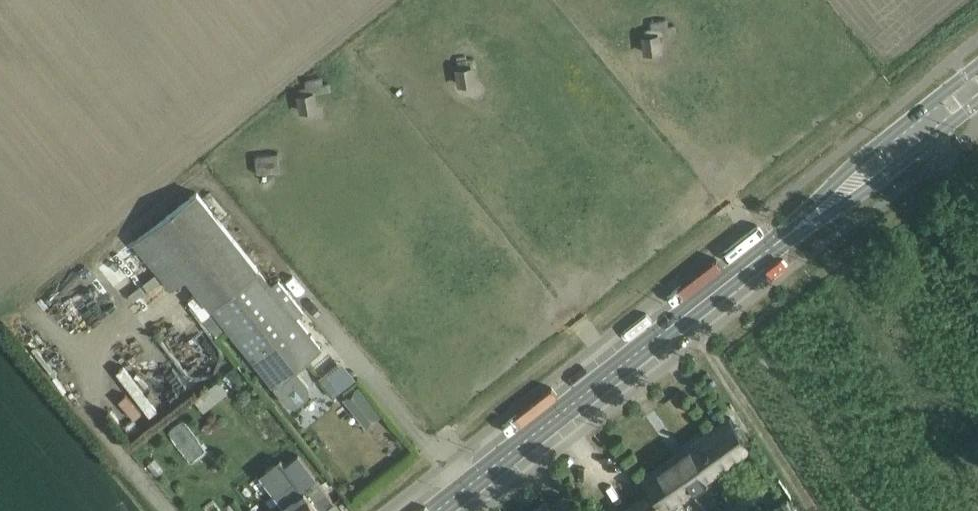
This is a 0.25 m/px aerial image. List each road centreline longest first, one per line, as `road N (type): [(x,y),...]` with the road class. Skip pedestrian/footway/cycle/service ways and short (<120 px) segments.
road 1 (secondary): [(796,228),(438,510)]
road 2 (secondary): [(796,228),(870,188),(930,141)]
road 3 (secondary): [(912,120),(849,169),(796,228)]

